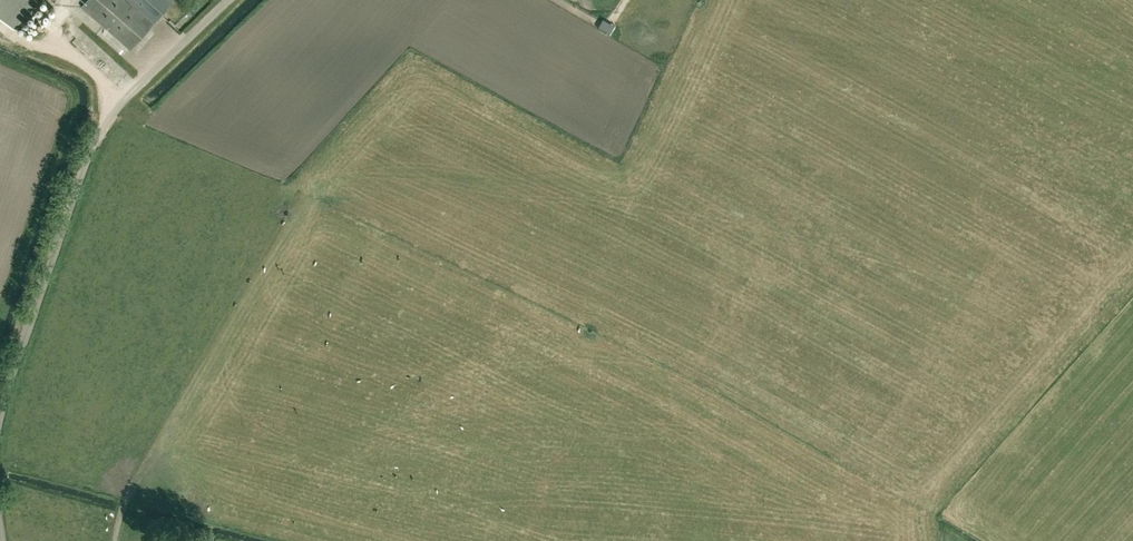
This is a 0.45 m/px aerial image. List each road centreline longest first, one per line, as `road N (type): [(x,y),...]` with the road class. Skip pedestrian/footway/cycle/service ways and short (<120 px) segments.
road 1 (unclassified): [(0,415),(95,140),(229,0)]

